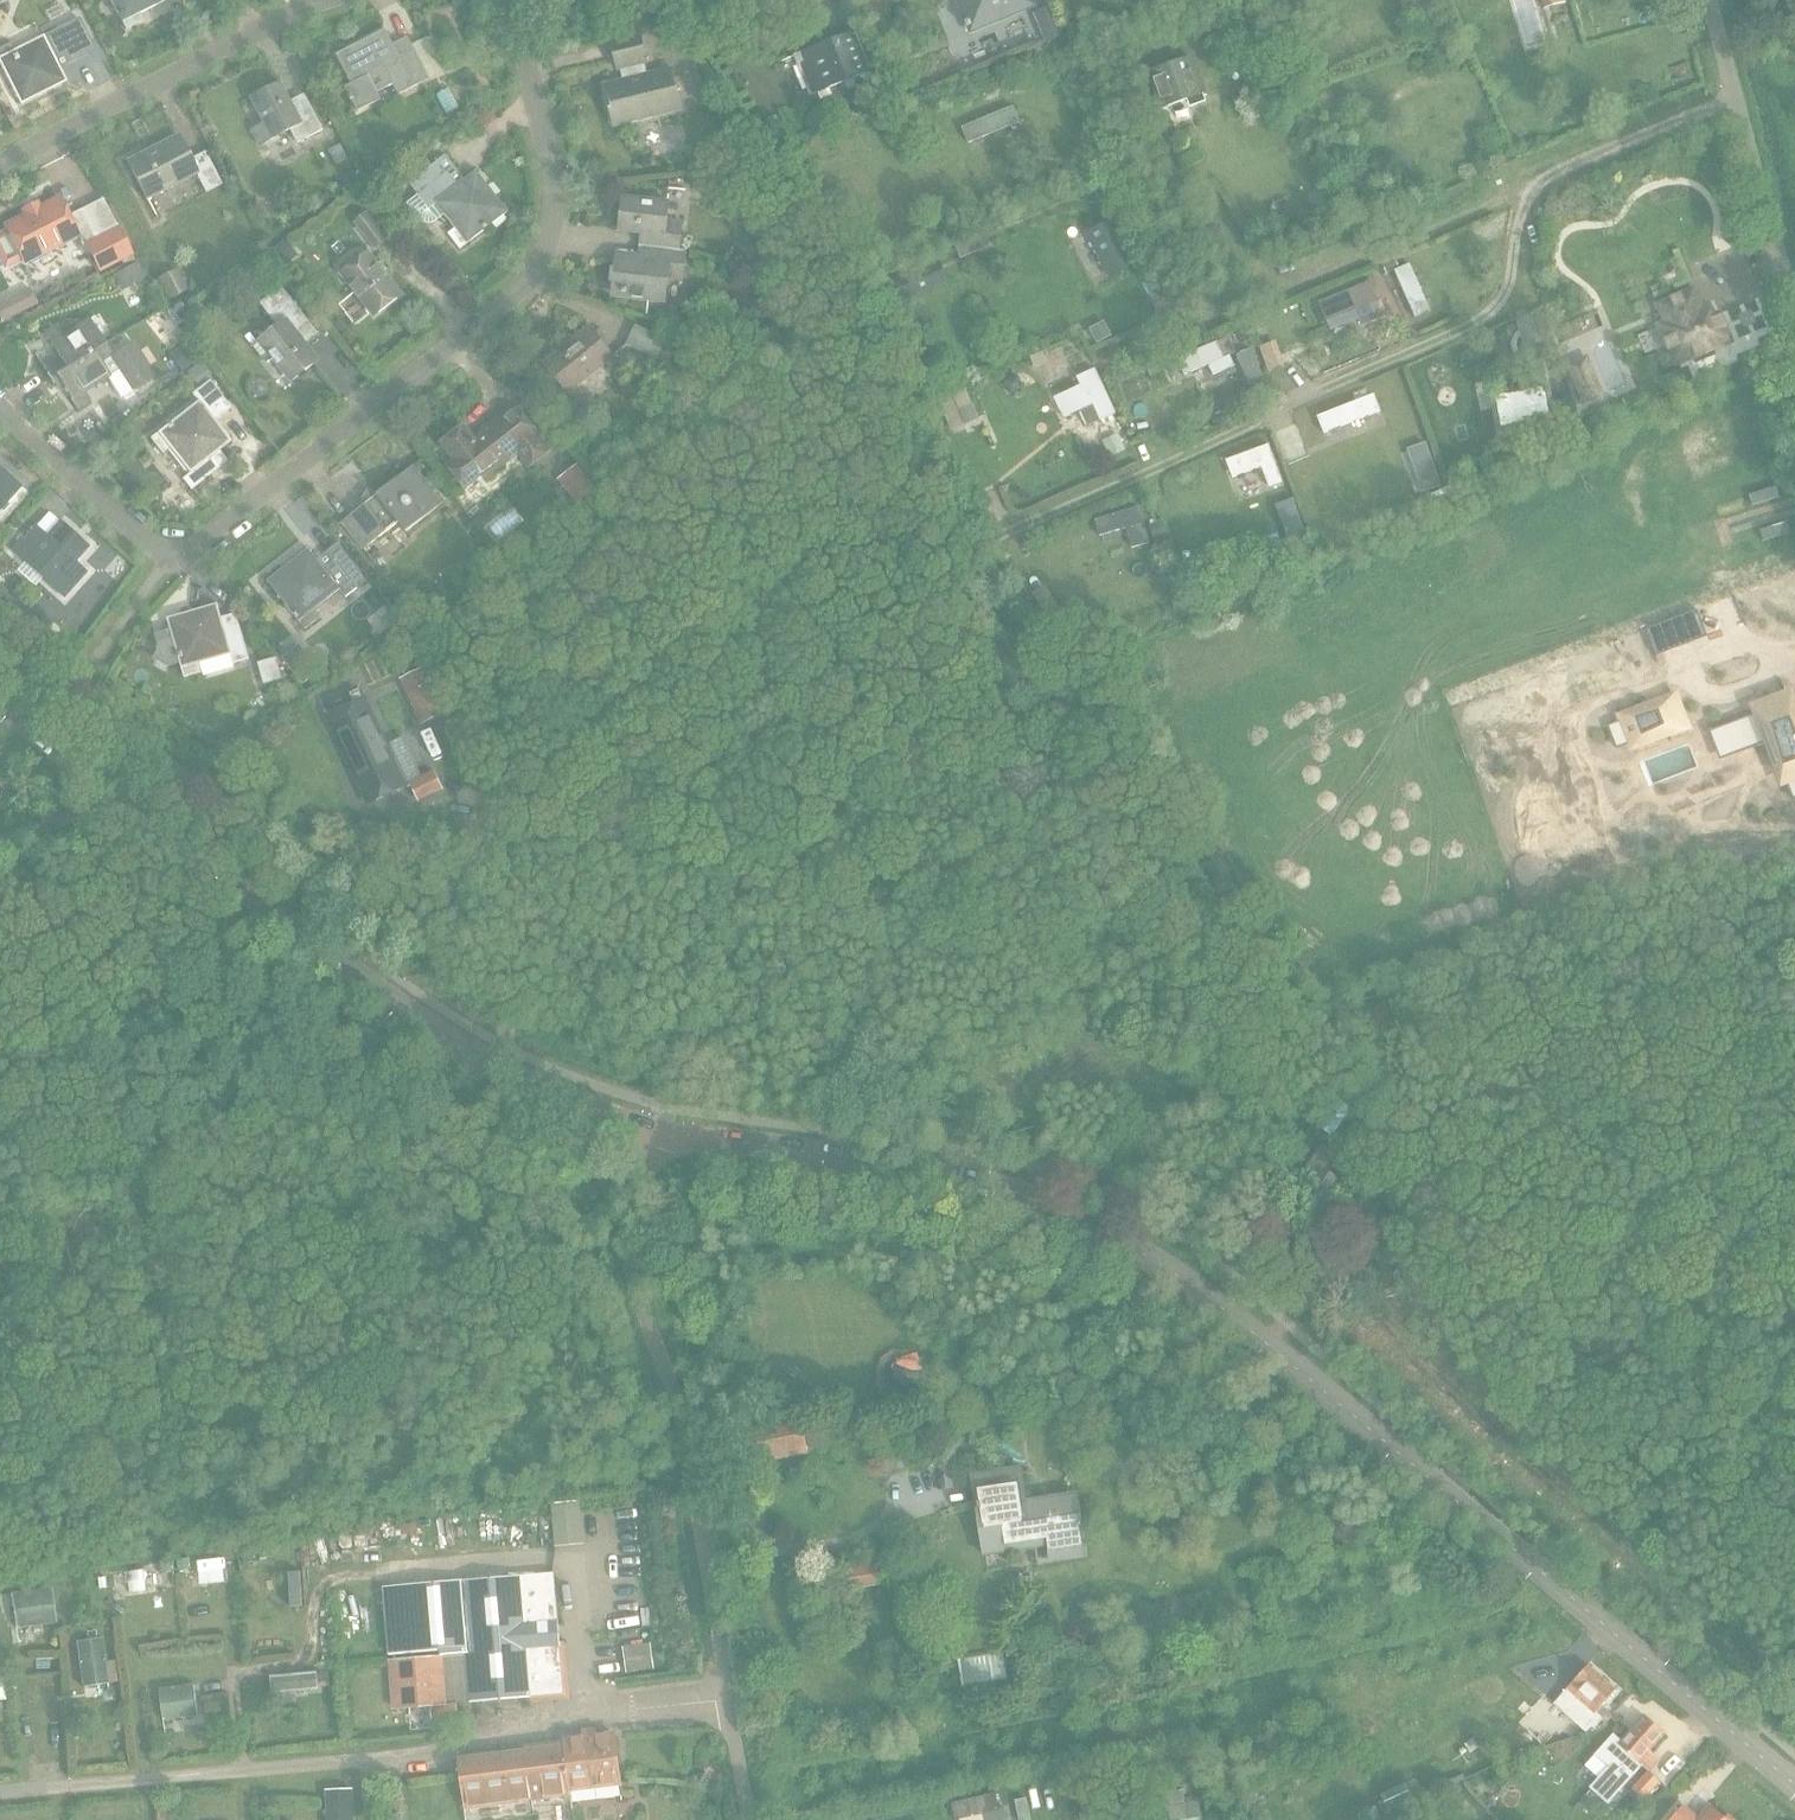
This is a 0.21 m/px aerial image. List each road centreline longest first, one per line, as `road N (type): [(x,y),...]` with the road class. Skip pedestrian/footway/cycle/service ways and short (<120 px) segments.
road 1 (tertiary): [(661,1135),(918,1167),(1005,1188),(1106,1234),(1192,1287),(1294,1367),(1794,1785)]
road 2 (residential): [(513,0),(555,213),(532,271),(496,310),(183,552),(152,548),(0,408)]
road 3 (unclassified): [(661,1135),(636,1194),(629,1246),(689,1436),(751,1819)]
road 4 (residential): [(1526,188),(1509,280),(1480,323),(1012,527)]
road 5 (tertiary): [(112,790),(476,1058),(661,1135)]
road 6 (residential): [(1526,188),(1207,315),(1116,161)]
road 7 (residential): [(0,161),(318,0)]
road 8 (residential): [(1733,96),(1526,188)]
road 9 (residential): [(1794,305),(1733,96)]
road 10 (tertiary): [(0,706),(112,790)]
road 11 (residential): [(0,840),(112,790)]

